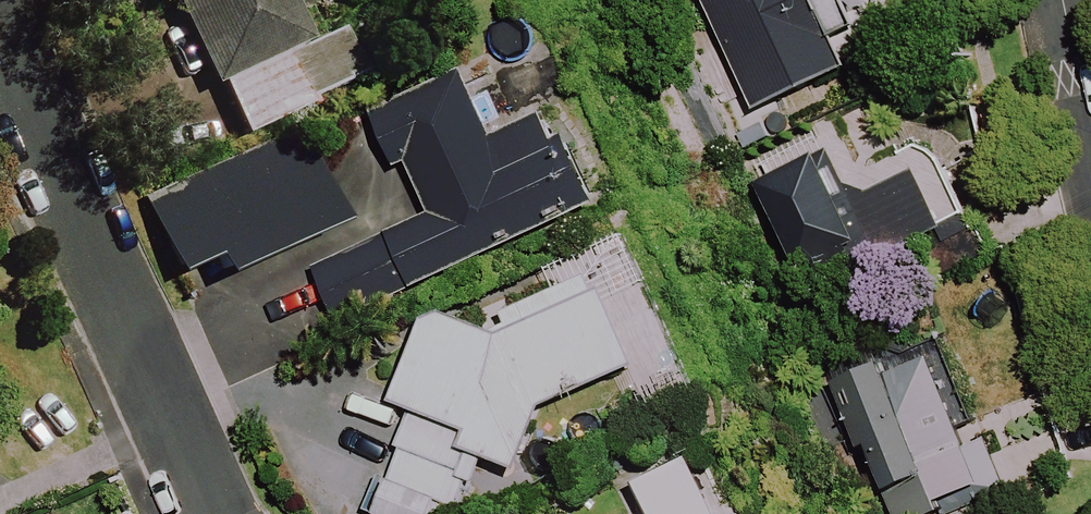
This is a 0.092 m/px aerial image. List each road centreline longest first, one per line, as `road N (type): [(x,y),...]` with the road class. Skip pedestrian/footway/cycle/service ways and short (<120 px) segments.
road 1 (residential): [(0,47),(214,513)]
road 2 (residential): [(1090,118),(1064,0)]

